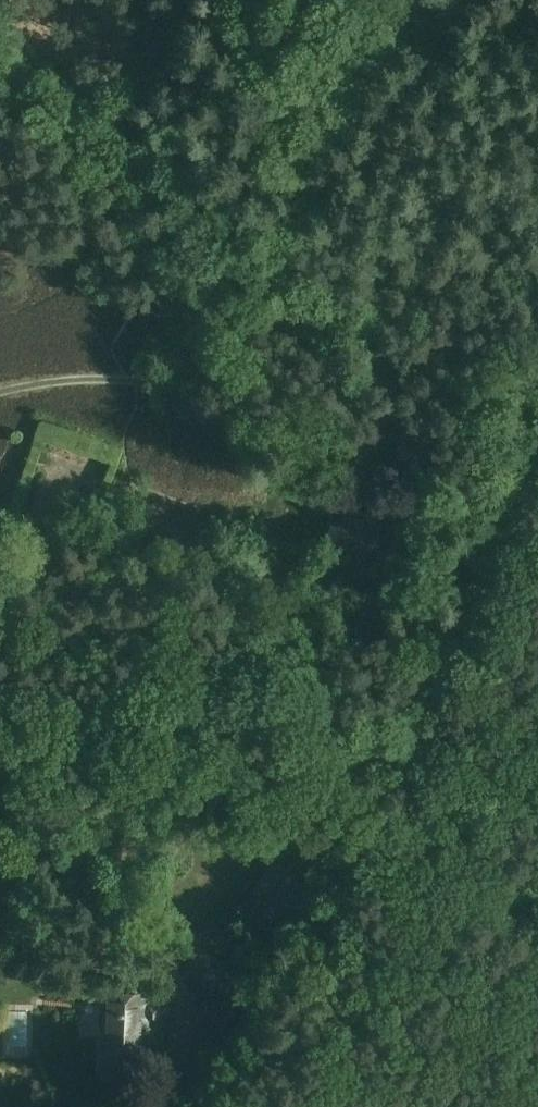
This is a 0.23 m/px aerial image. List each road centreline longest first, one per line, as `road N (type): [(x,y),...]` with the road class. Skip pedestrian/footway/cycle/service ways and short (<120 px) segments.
road 1 (unclassified): [(537,261),(371,253),(260,223),(147,168),(0,65)]
road 2 (track): [(0,706),(87,694),(184,743),(259,768),(304,793),(305,835),(290,864)]
road 3 (track): [(0,394),(134,382),(227,417),(283,469),(357,489)]
road 4 (track): [(142,1106),(166,1086),(184,1048),(182,989),(171,968),(138,951),(56,946),(0,922)]

